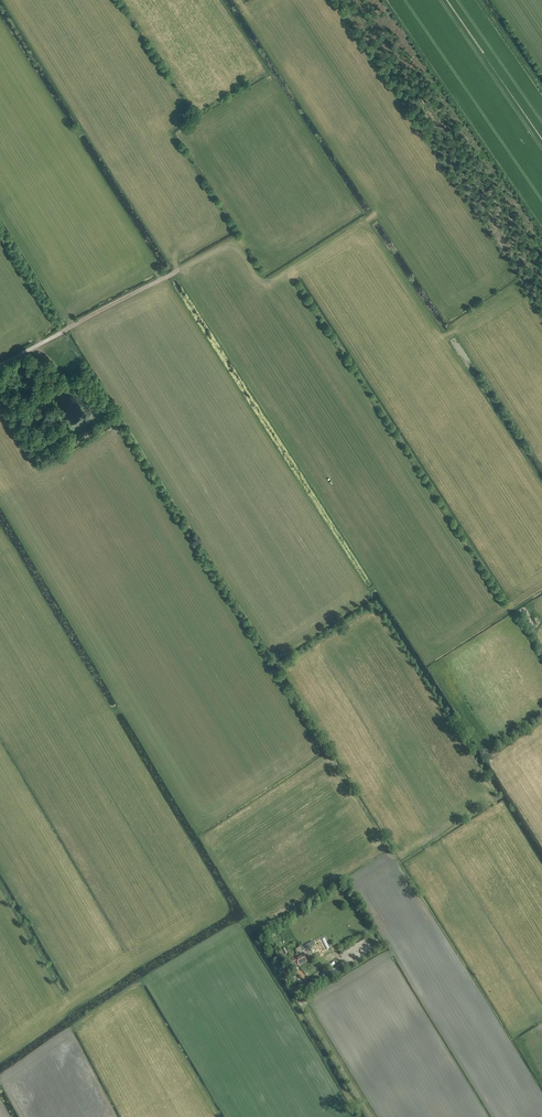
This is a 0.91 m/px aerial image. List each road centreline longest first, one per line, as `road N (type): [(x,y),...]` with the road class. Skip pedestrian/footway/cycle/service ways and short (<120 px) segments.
road 1 (track): [(370,1116),(300,998)]

